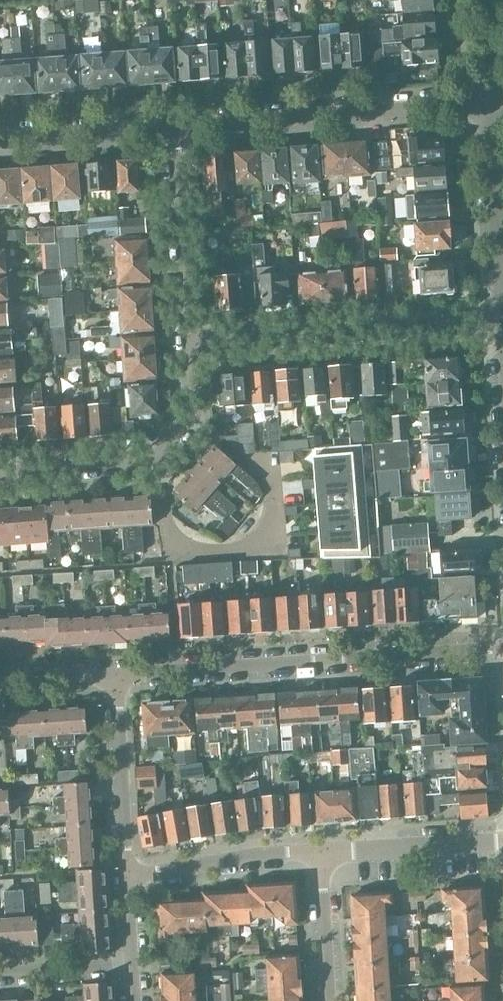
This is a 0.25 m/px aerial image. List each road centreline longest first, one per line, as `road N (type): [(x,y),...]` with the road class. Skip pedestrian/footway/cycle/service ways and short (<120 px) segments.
road 1 (residential): [(502,650),(115,676)]
road 2 (residential): [(195,418),(273,485),(275,514),(247,551),(203,553),(173,539),(149,466)]
road 3 (unclassified): [(176,129),(496,101)]
road 4 (residential): [(190,346),(502,323)]
road 5 (residential): [(190,346),(176,129)]
road 6 (residential): [(129,877),(115,676)]
road 7 (residential): [(129,877),(323,851)]
road 8 (residential): [(323,851),(502,838)]
road 9 (unclassified): [(0,143),(176,129)]
road 10 (residential): [(0,475),(149,466)]
road 11 (residential): [(331,1000),(323,851)]
road 12 (residential): [(502,244),(496,101)]
road 13 (residential): [(0,973),(135,963)]

